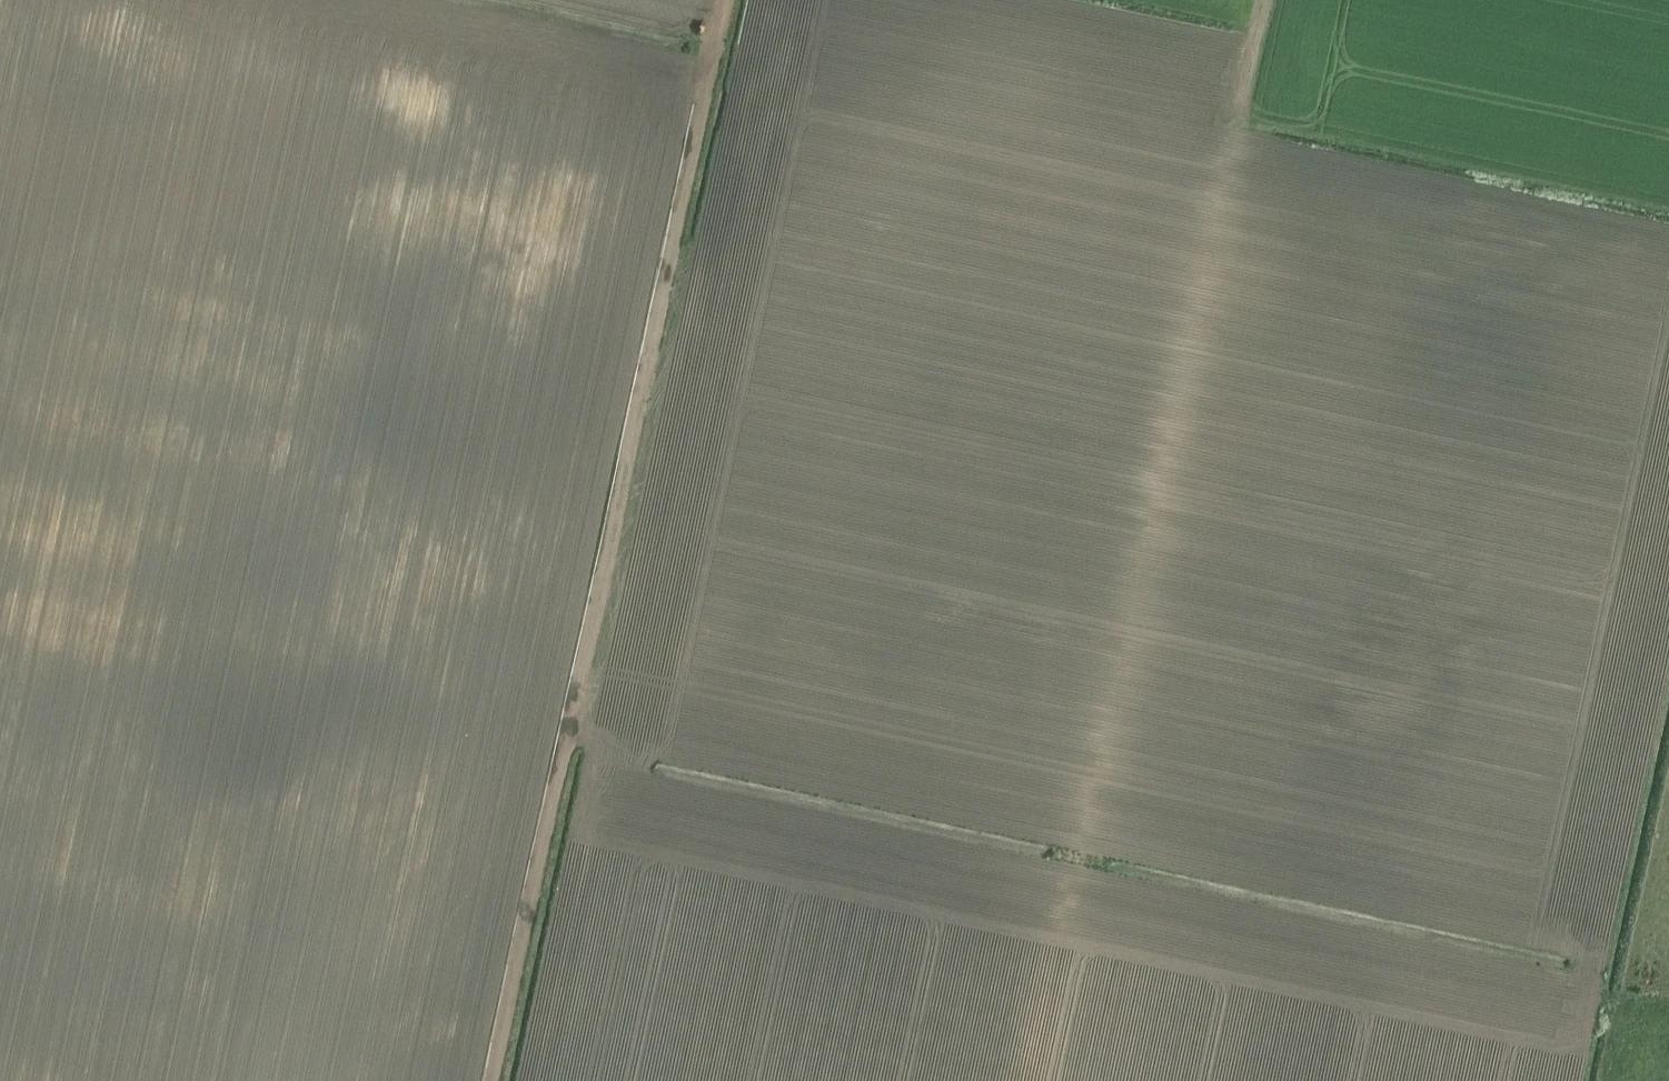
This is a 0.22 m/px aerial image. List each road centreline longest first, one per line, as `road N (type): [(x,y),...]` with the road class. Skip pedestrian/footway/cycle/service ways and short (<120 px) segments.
road 1 (track): [(1259,0),(1028,1080)]
road 2 (track): [(509,1080),(737,0)]

